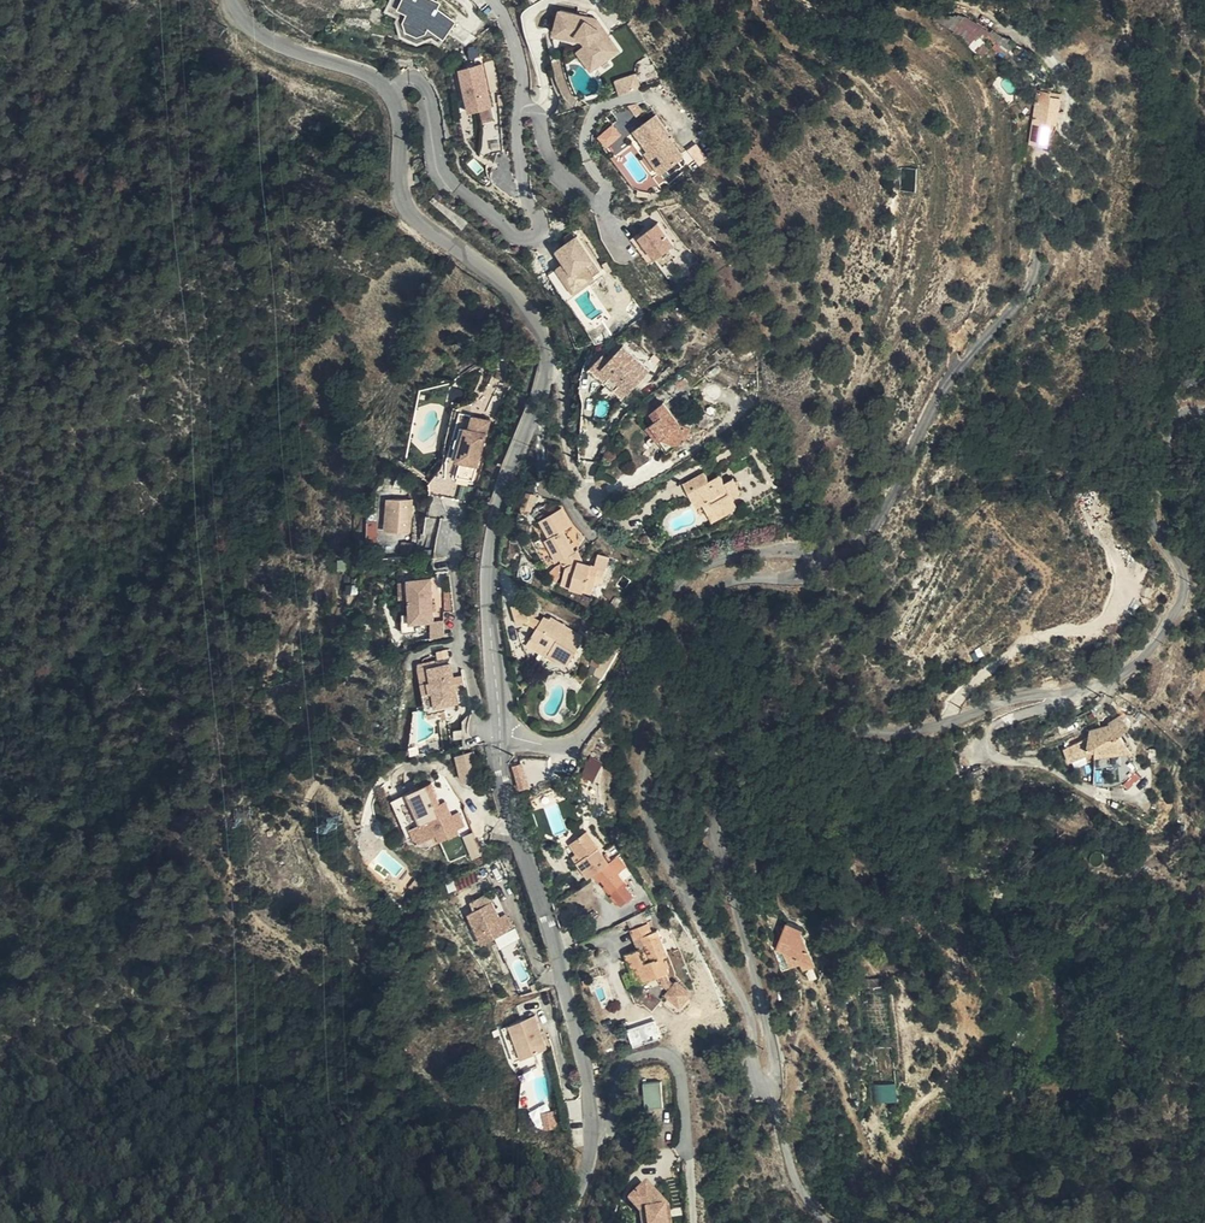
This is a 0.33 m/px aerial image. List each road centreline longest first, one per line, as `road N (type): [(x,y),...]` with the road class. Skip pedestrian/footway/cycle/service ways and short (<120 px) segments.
road 1 (unclassified): [(502,730),(567,742),(614,690),(678,584),(720,559),(790,548),(807,553),(812,570),(801,579),(734,585),(707,606),(687,639),(643,774),(646,808),(743,1002),(760,1087),(769,1090)]
road 2 (unclassified): [(1204,446),(1175,476),(1163,511),(1185,592),(1150,648),(1121,672),(933,726),(765,735),(729,754),(720,779),(722,829),(771,1043),(769,1090)]
road 3 (unclassified): [(234,0),(264,33),(388,85),(398,102),(409,205),(506,286),(547,339),(548,365),(498,504),(489,558),(502,730)]
road 4 (unclassified): [(502,730),(511,821),(566,978),(591,1096),(591,1149),(568,1222)]
road 5 (unclassified): [(769,1090),(796,1187),(826,1222)]

